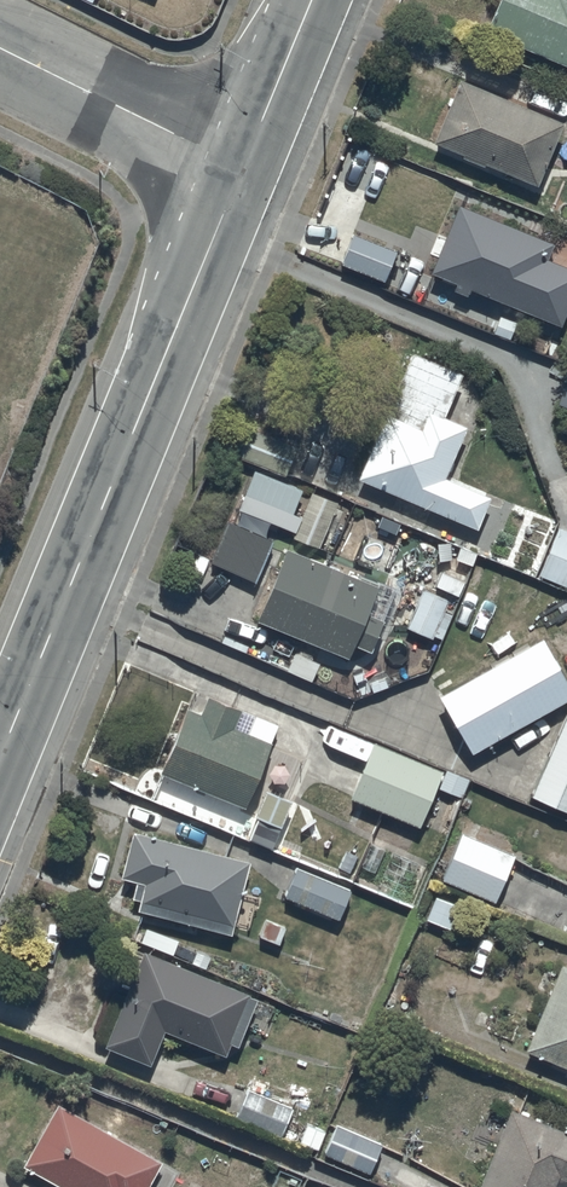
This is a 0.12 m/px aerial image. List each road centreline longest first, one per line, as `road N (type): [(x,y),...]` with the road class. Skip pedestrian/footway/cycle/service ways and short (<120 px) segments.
road 1 (tertiary): [(242,167),(0,758)]
road 2 (residential): [(0,46),(242,167)]
road 3 (tertiary): [(311,0),(242,167)]

